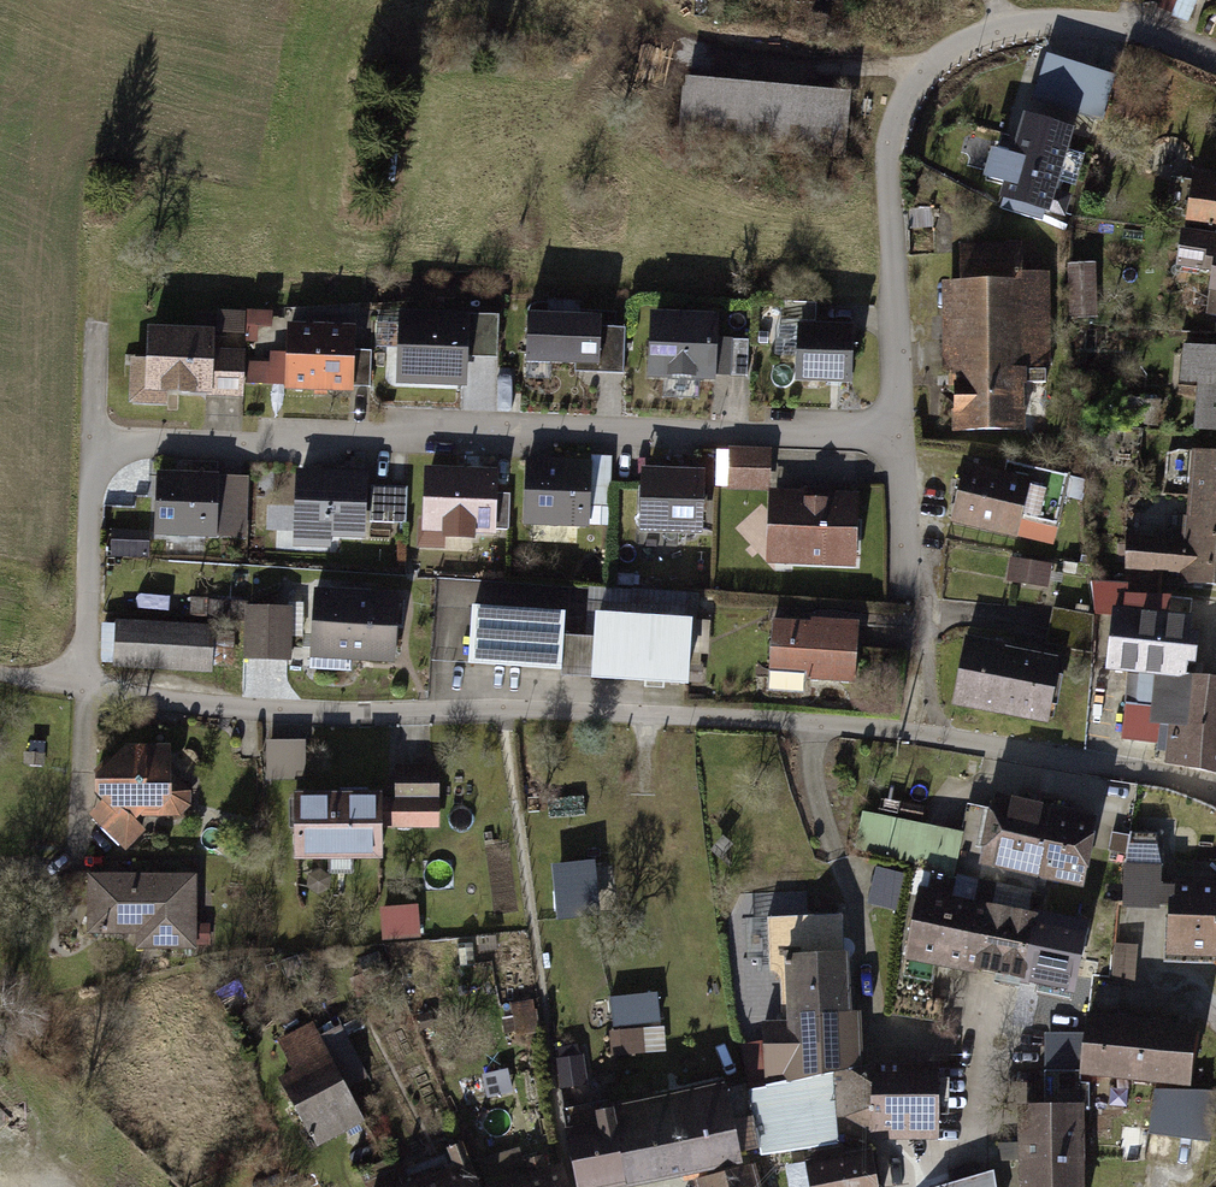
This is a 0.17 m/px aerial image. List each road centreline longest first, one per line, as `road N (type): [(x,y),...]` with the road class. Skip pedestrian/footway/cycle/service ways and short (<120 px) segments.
road 1 (residential): [(97,443),(88,682),(275,706),(514,703),(915,730),(1215,797)]
road 2 (residential): [(901,435),(97,443)]
road 3 (residential): [(1215,57),(1131,20),(1010,21),(960,39),(901,91),(891,142),(901,435)]
road 4 (residential): [(901,435),(913,585)]
road 5 (residential): [(97,443),(101,319)]

